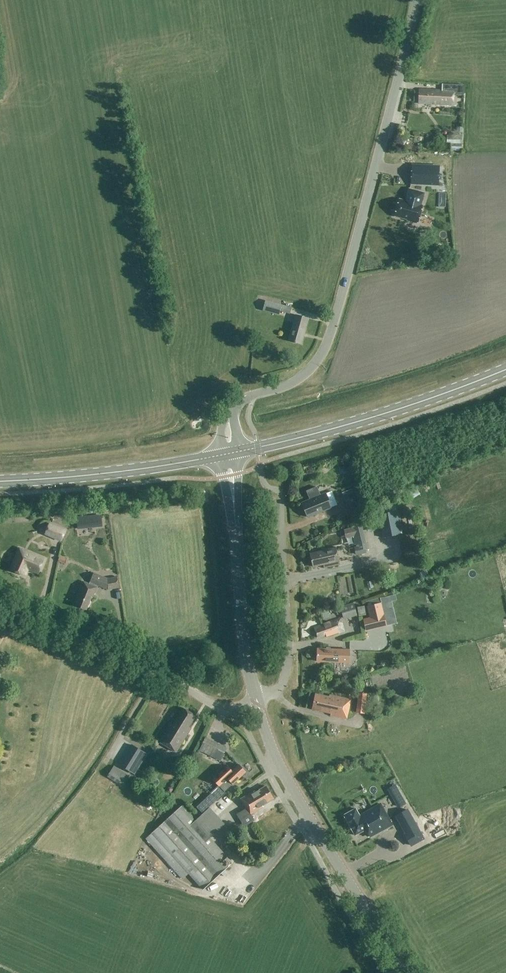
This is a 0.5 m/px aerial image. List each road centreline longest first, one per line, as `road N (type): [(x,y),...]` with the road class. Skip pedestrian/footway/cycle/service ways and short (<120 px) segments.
road 1 (tertiary): [(228,418),(243,399),(296,380),(324,350),(415,0)]
road 2 (tertiary): [(406,972),(286,775),(257,698)]
road 3 (unclassified): [(257,698),(219,708),(143,665),(0,604)]
road 4 (secondary): [(238,452),(378,416),(505,370)]
road 5 (secondary): [(218,456),(0,481)]
road 6 (unclassified): [(257,698),(280,686),(287,663),(282,501)]
road 7 (tertiary): [(257,698),(234,509)]

